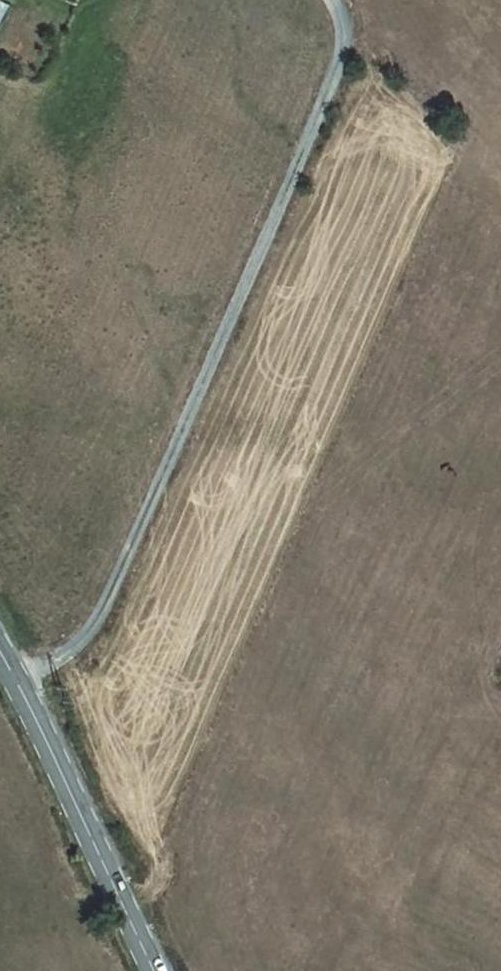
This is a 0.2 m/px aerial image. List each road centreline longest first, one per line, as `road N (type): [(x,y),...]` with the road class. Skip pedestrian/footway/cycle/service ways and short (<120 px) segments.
road 1 (tertiary): [(0,707),(140,970)]

